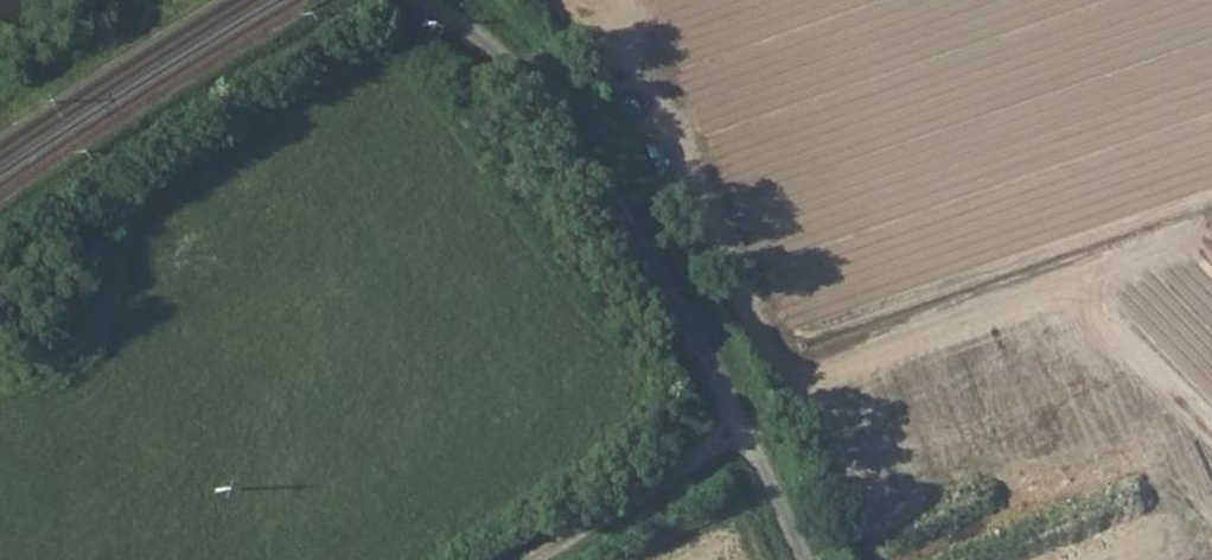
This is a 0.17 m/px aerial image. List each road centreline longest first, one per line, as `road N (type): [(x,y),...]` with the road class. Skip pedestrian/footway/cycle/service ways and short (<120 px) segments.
road 1 (unclassified): [(424,0),(496,51),(541,101),(634,237),(798,559)]
road 2 (track): [(738,430),(538,559)]

